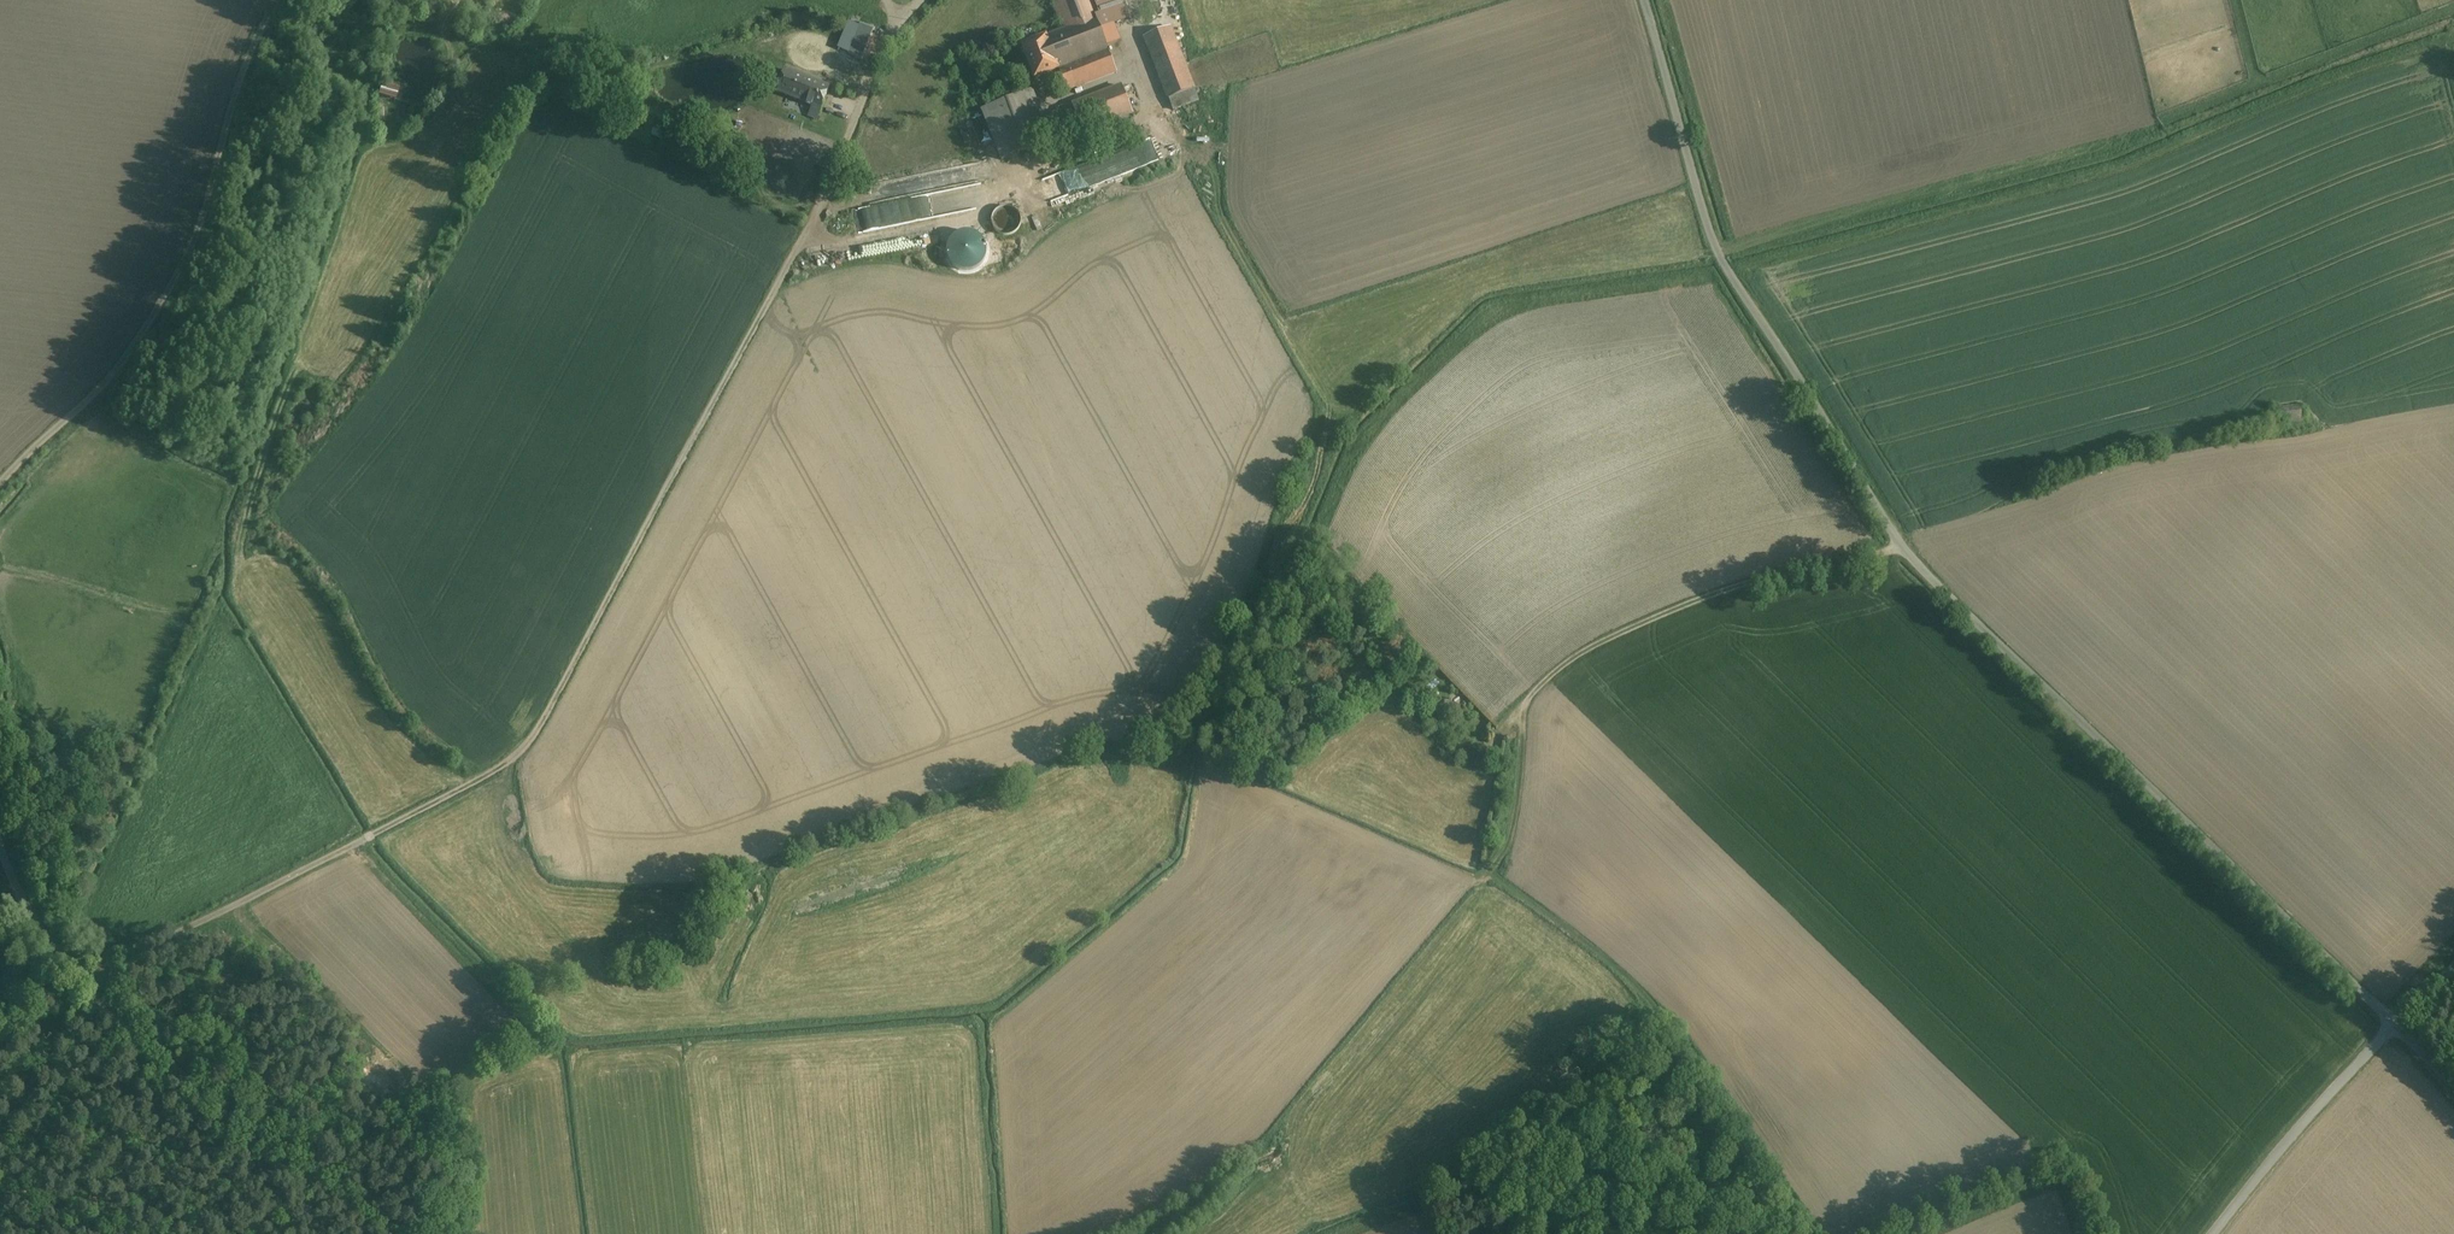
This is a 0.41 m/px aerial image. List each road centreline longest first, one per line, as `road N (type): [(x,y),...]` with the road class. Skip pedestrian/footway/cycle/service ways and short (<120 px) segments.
road 1 (track): [(919,0),(881,48),(825,191),(533,746),(83,986)]
road 2 (unclassified): [(2404,1025),(1906,552),(1728,259),(1647,0)]
road 3 (track): [(277,0),(243,72),(200,213),(158,313),(100,390),(0,484)]
road 4 (unclassified): [(380,1233),(234,1122),(83,986),(22,899),(0,843)]
road 5 (unclassified): [(2404,1025),(2216,1233)]

